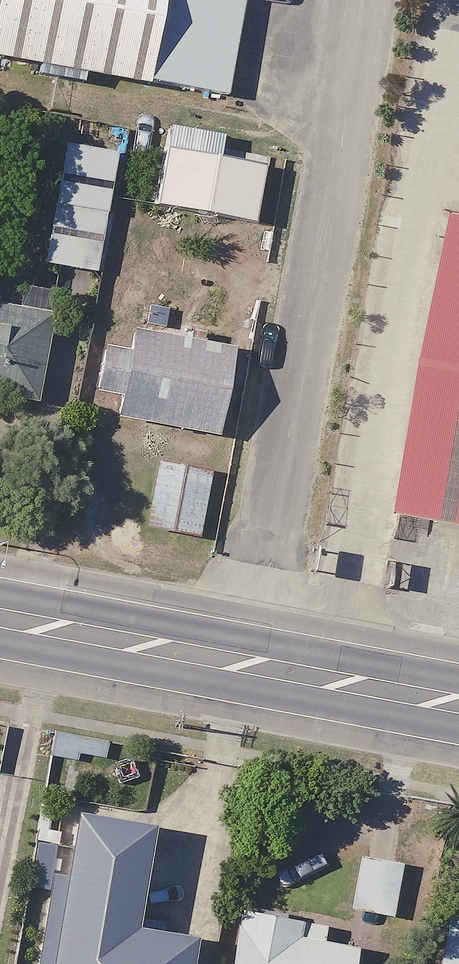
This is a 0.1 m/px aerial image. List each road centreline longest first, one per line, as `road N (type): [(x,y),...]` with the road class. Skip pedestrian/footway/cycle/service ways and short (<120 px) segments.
road 1 (trunk): [(458,703),(0,617)]

